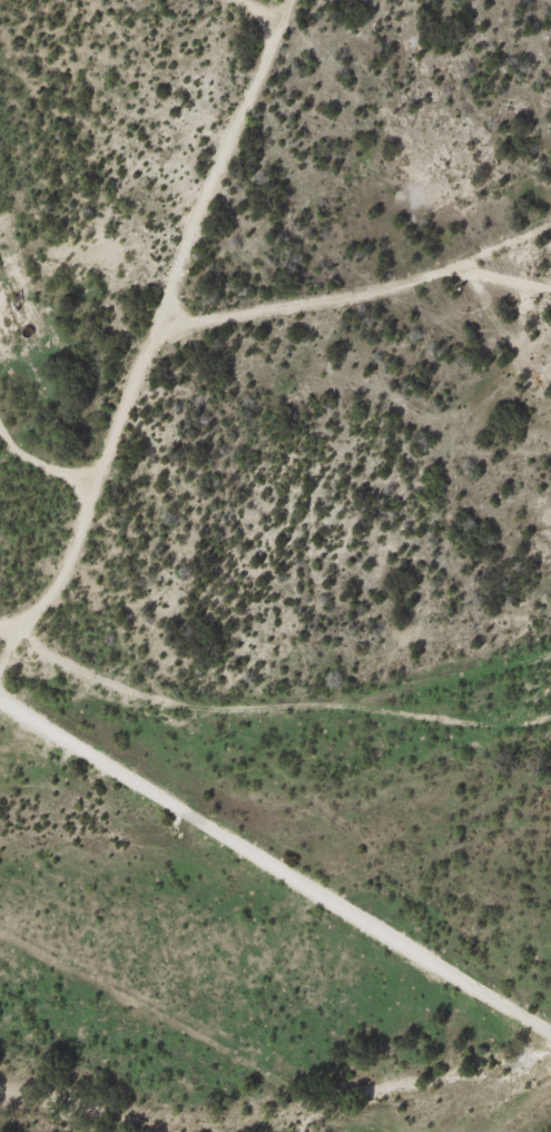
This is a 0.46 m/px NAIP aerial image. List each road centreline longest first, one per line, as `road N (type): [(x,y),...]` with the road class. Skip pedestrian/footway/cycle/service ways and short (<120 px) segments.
road 1 (track): [(0,629),(28,637),(175,318),(203,296),(482,230),(550,197)]
road 2 (track): [(550,1035),(0,680)]
road 3 (track): [(28,637),(121,686),(237,710),(355,703),(550,735)]
road 4 (track): [(288,0),(203,296)]

